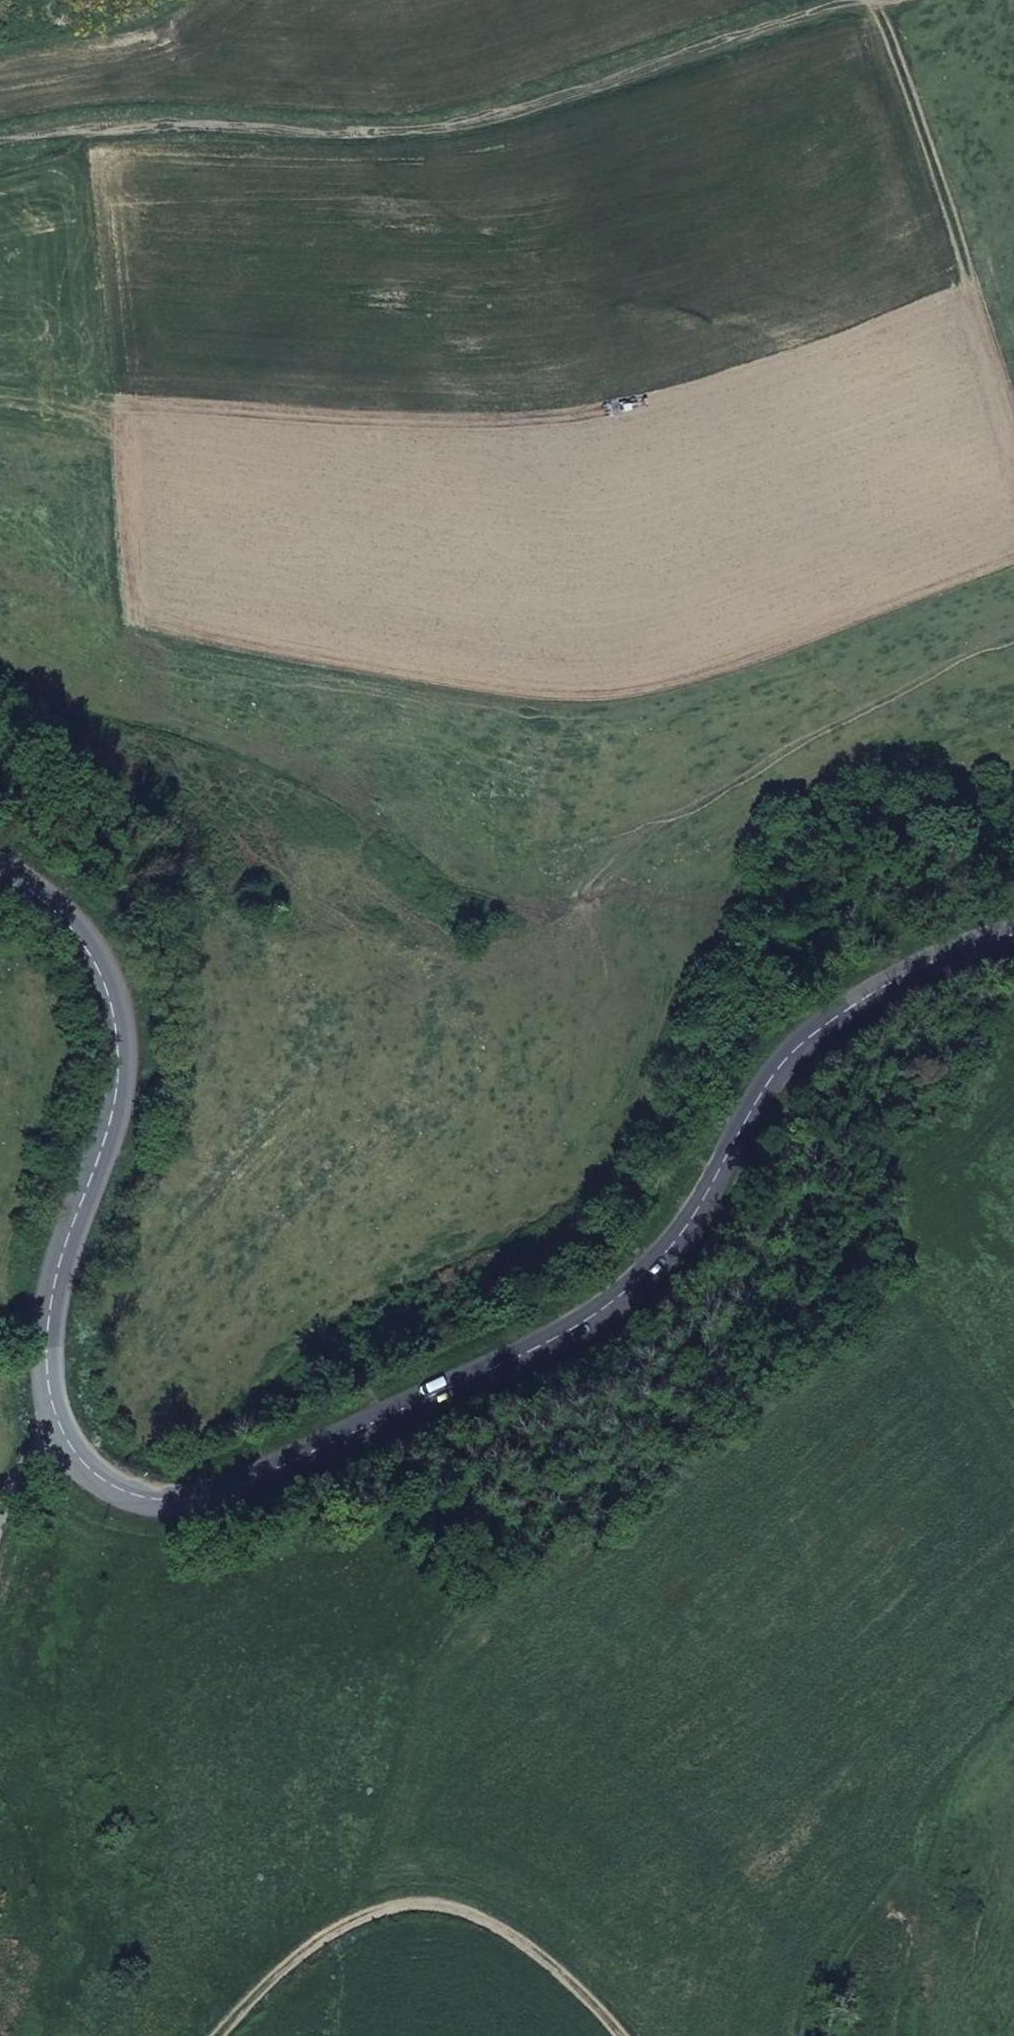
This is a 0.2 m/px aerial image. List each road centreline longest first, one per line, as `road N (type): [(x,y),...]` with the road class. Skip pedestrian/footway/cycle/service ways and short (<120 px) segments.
road 1 (secondary): [(1013,931),(978,933),(843,1005),(768,1076),(706,1200),(666,1257),(580,1326),(260,1480),(173,1498),(111,1488),(69,1449)]
road 2 (secondary): [(69,1449),(51,1389),(56,1284),(79,1186),(125,1051),(117,996),(87,933),(0,865)]

